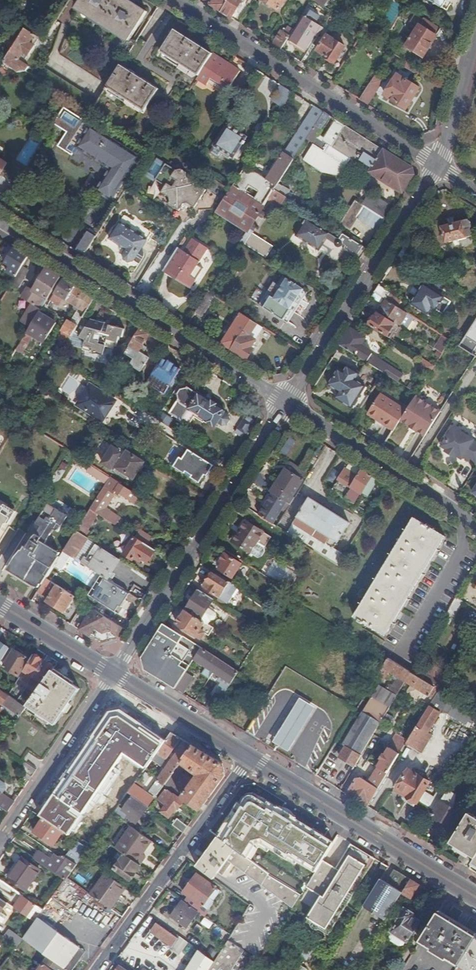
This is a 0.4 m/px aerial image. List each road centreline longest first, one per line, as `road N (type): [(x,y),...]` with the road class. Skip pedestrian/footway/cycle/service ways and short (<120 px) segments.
road 1 (residential): [(0,220),(287,402)]
road 2 (residential): [(287,402),(114,673)]
road 3 (residential): [(437,166),(175,0)]
road 4 (residential): [(437,166),(287,402)]
road 5 (secondary): [(475,897),(251,758)]
road 6 (residential): [(99,969),(251,758)]
road 7 (residential): [(287,402),(475,525)]
road 8 (residential): [(114,673),(0,842)]
road 9 (secondary): [(251,758),(114,673)]
road 10 (residential): [(475,37),(437,166)]
road 11 (secondary): [(114,673),(0,603)]

